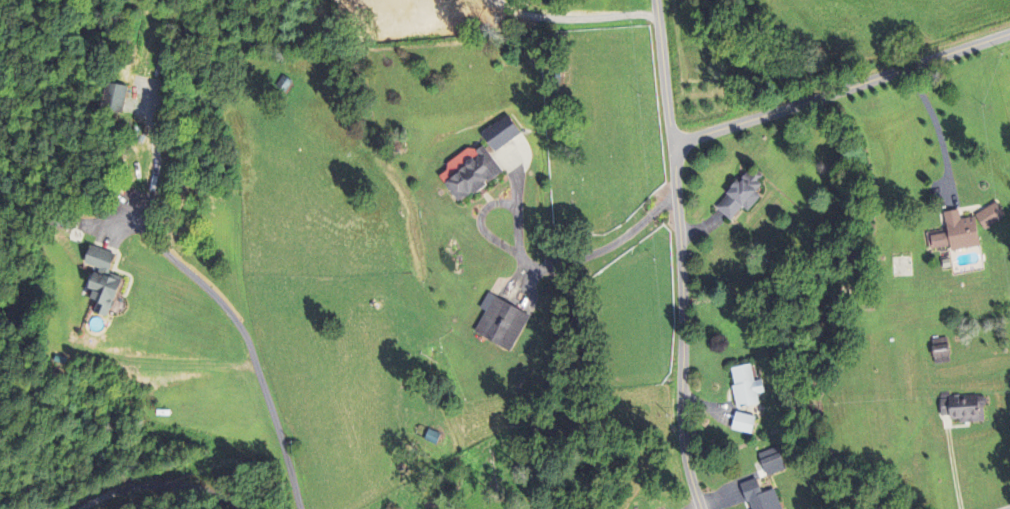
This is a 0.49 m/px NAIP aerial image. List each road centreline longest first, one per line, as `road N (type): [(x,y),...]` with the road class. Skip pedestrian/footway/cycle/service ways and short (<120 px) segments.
road 1 (residential): [(672,142),(684,444),(702,508)]
road 2 (residential): [(672,142),(1009,32)]
road 3 (residential): [(672,142),(657,14)]

